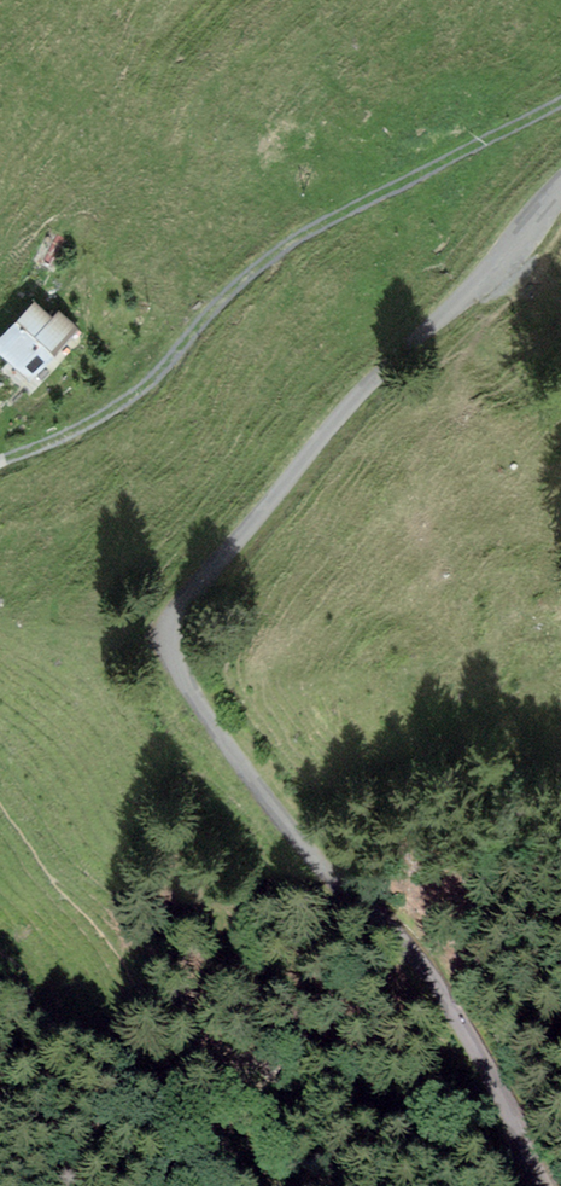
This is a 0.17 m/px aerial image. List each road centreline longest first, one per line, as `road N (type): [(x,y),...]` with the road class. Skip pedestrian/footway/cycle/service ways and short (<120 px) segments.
road 1 (unclassified): [(560,187),(354,393),(168,628),(185,684),(238,764),(324,873),(409,946),(539,1185)]
road 2 (track): [(0,465),(114,415),(260,264),(300,236),(560,95)]
road 3 (track): [(199,1185),(59,1093),(18,1057),(0,1022)]

